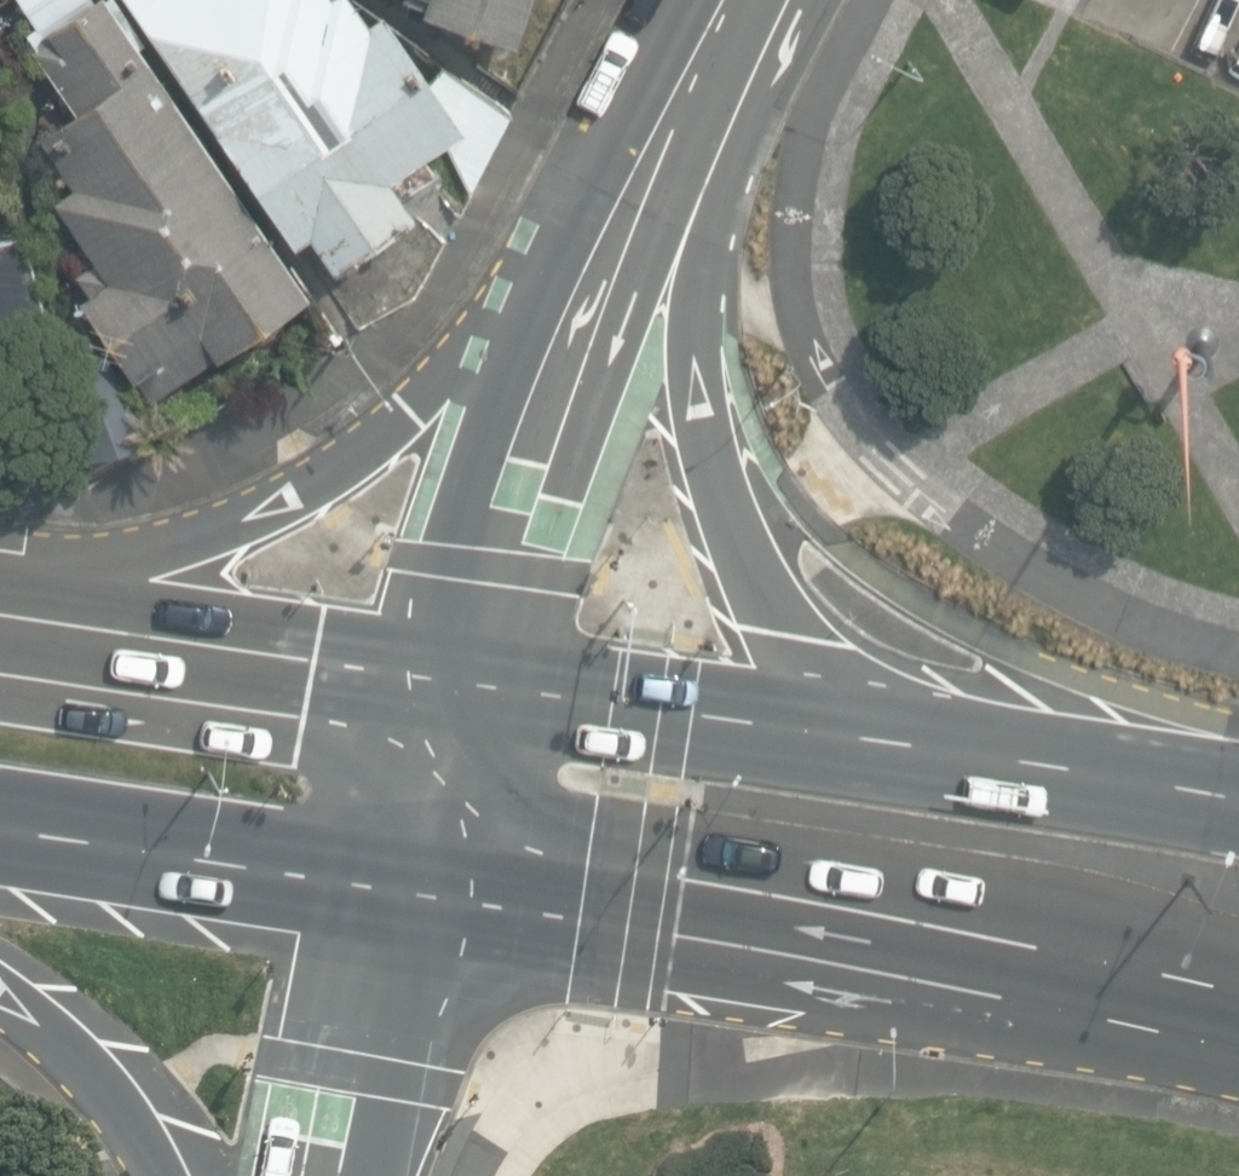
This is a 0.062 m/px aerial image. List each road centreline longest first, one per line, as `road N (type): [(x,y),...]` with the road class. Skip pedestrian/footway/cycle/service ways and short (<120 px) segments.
road 1 (trunk): [(1238,1021),(681,908),(400,884)]
road 2 (trunk): [(0,595),(241,522),(319,483),(489,342),(637,170)]
road 3 (trunk): [(637,170),(739,570),(795,642),(915,745)]
road 4 (secondary): [(637,170),(563,345),(442,697)]
road 5 (trunk): [(442,697),(678,713),(915,745)]
road 6 (trunk): [(0,644),(311,688),(442,697)]
road 7 (trunk): [(400,884),(0,828)]
road 8 (trunk): [(915,745),(1238,799)]
road 9 (secondary): [(400,884),(338,1175)]
road 10 (trunk): [(160,1175),(125,1117),(41,1026),(0,997)]
road 11 (secondary): [(729,0),(637,170)]
road 12 (secondary): [(442,697),(400,884)]

